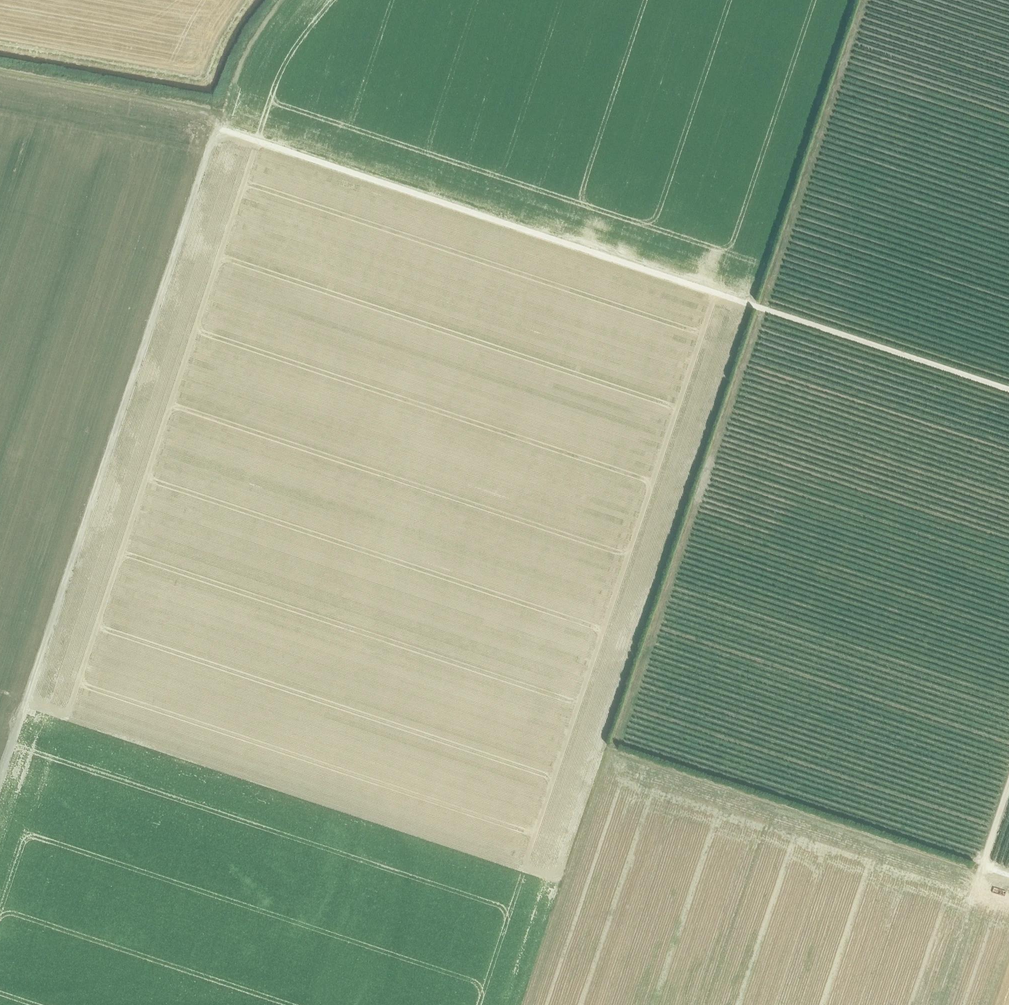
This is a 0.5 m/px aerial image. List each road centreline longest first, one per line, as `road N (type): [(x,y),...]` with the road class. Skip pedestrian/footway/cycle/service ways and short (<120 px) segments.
road 1 (track): [(940,1004),(984,872)]

